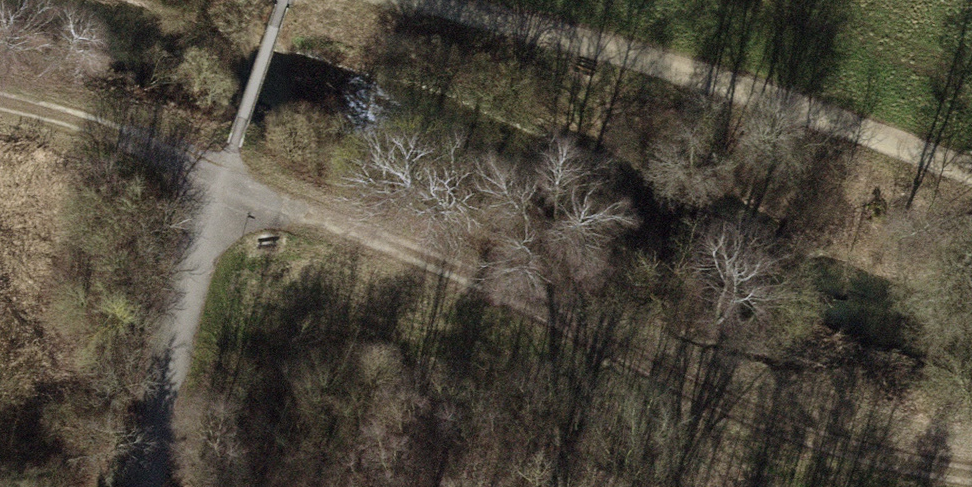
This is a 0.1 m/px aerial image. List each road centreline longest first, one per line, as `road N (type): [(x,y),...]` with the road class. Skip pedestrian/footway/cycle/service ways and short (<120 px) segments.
road 1 (track): [(971,460),(731,400),(488,274),(336,208),(224,187)]
road 2 (track): [(971,166),(759,101),(488,0)]
road 3 (track): [(147,486),(172,299),(224,187)]
road 4 (track): [(224,187),(175,152),(0,100)]
road 5 (track): [(224,187),(287,0)]

